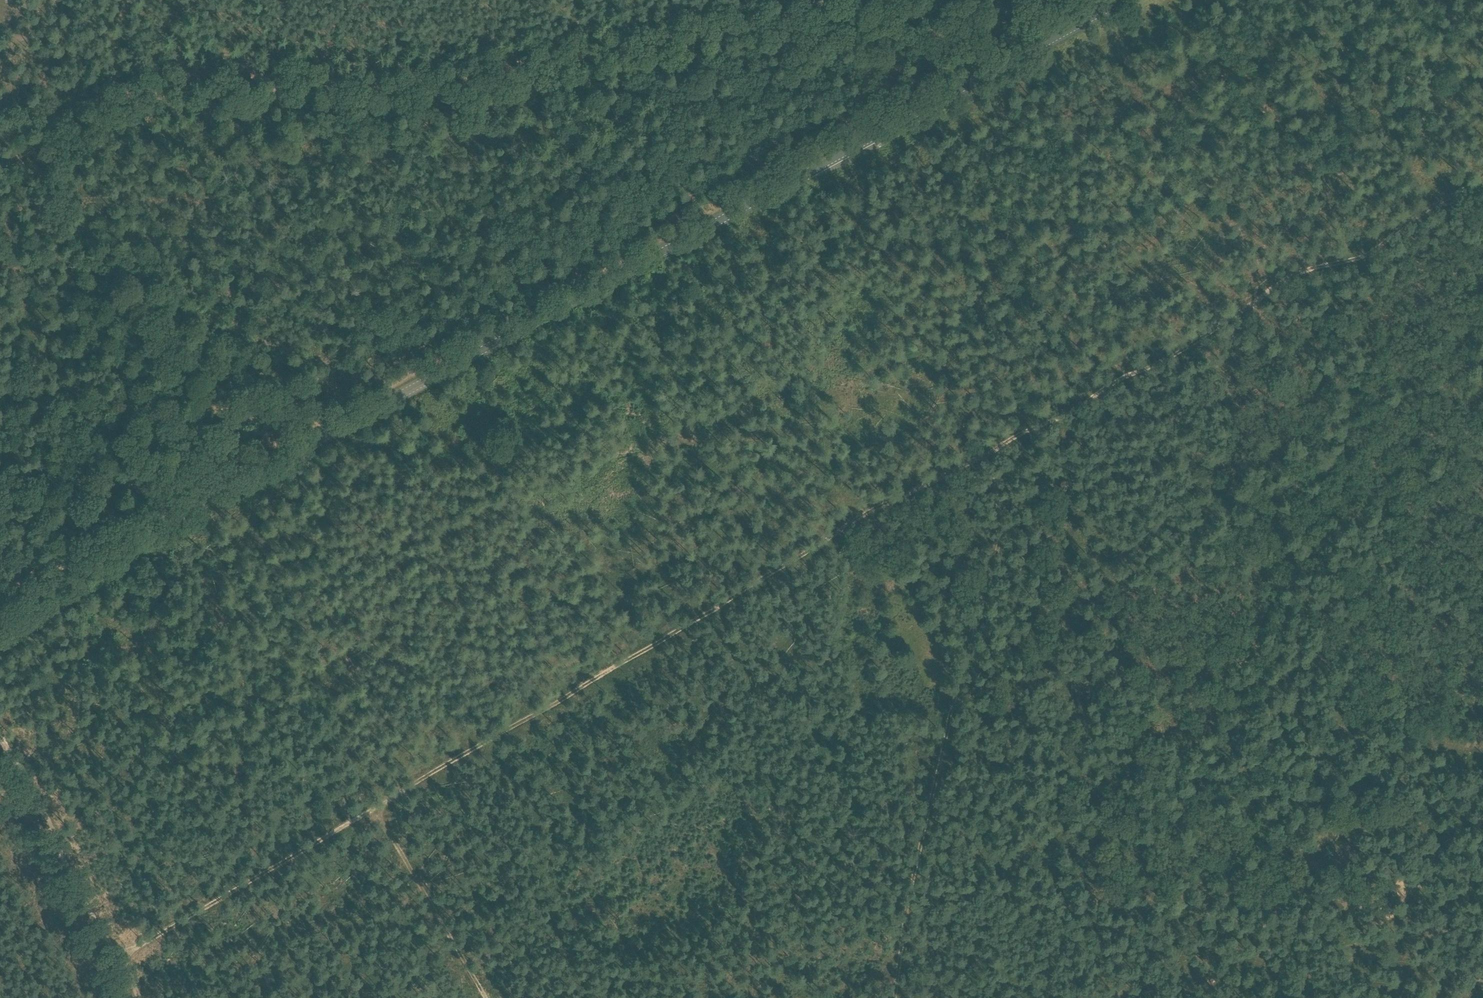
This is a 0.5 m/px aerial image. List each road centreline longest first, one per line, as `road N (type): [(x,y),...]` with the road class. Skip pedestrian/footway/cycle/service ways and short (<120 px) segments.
road 1 (track): [(1482,177),(1425,210),(1382,253),(1317,269),(871,517),(127,956)]
road 2 (track): [(1049,0),(992,20),(783,25),(426,78),(239,77),(169,89),(118,109),(61,115),(0,478)]
road 3 (tertiary): [(0,639),(145,532),(1131,0)]
road 4 (track): [(999,447),(995,547),(913,861),(891,997)]
road 5 (track): [(1093,394),(1070,366),(1049,301),(1021,272),(979,244),(881,234),(810,173)]
road 6 (track): [(1249,0),(1257,81),(1310,192),(1302,278)]
road 7 (track): [(0,726),(127,956)]
road 8 (track): [(373,813),(484,997)]

